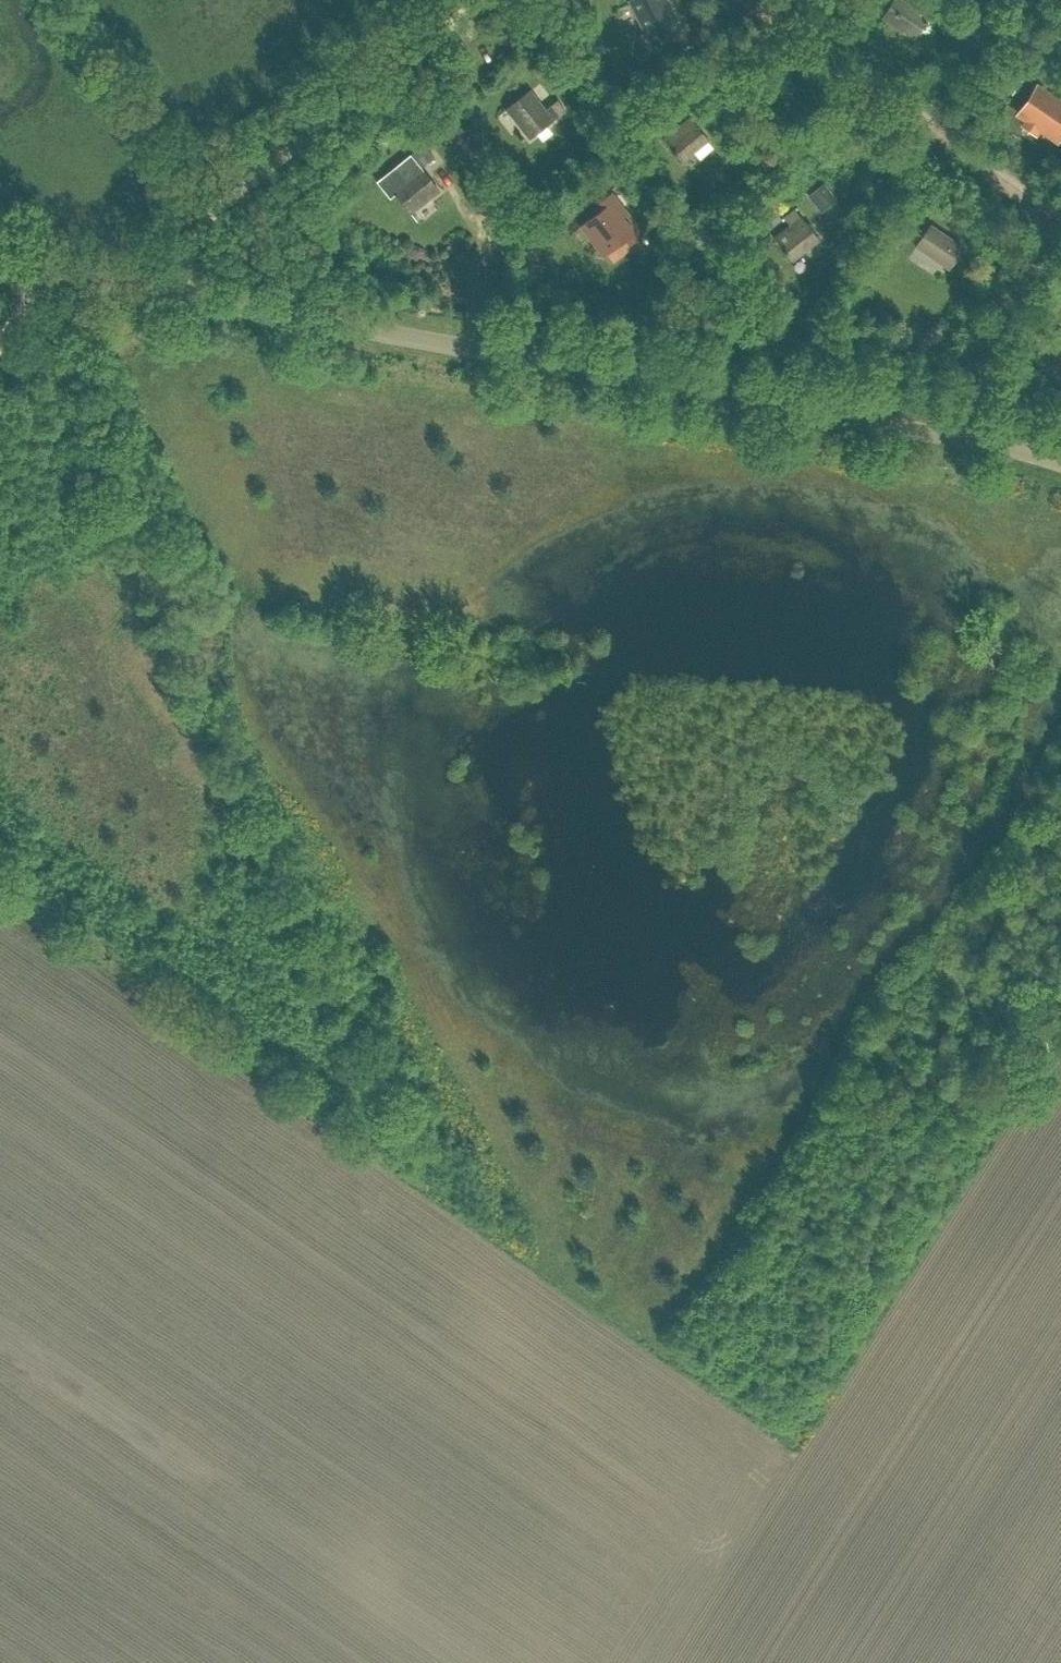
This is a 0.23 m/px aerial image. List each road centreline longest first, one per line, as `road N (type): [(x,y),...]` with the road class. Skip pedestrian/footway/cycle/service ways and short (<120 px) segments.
road 1 (unclassified): [(1060,460),(974,437),(177,294)]
road 2 (unclassified): [(481,0),(214,214),(186,252),(177,294)]
road 3 (track): [(1060,209),(756,0)]
road 4 (track): [(974,437),(983,360),(1060,221)]
road 5 (unclassified): [(177,294),(49,271)]

